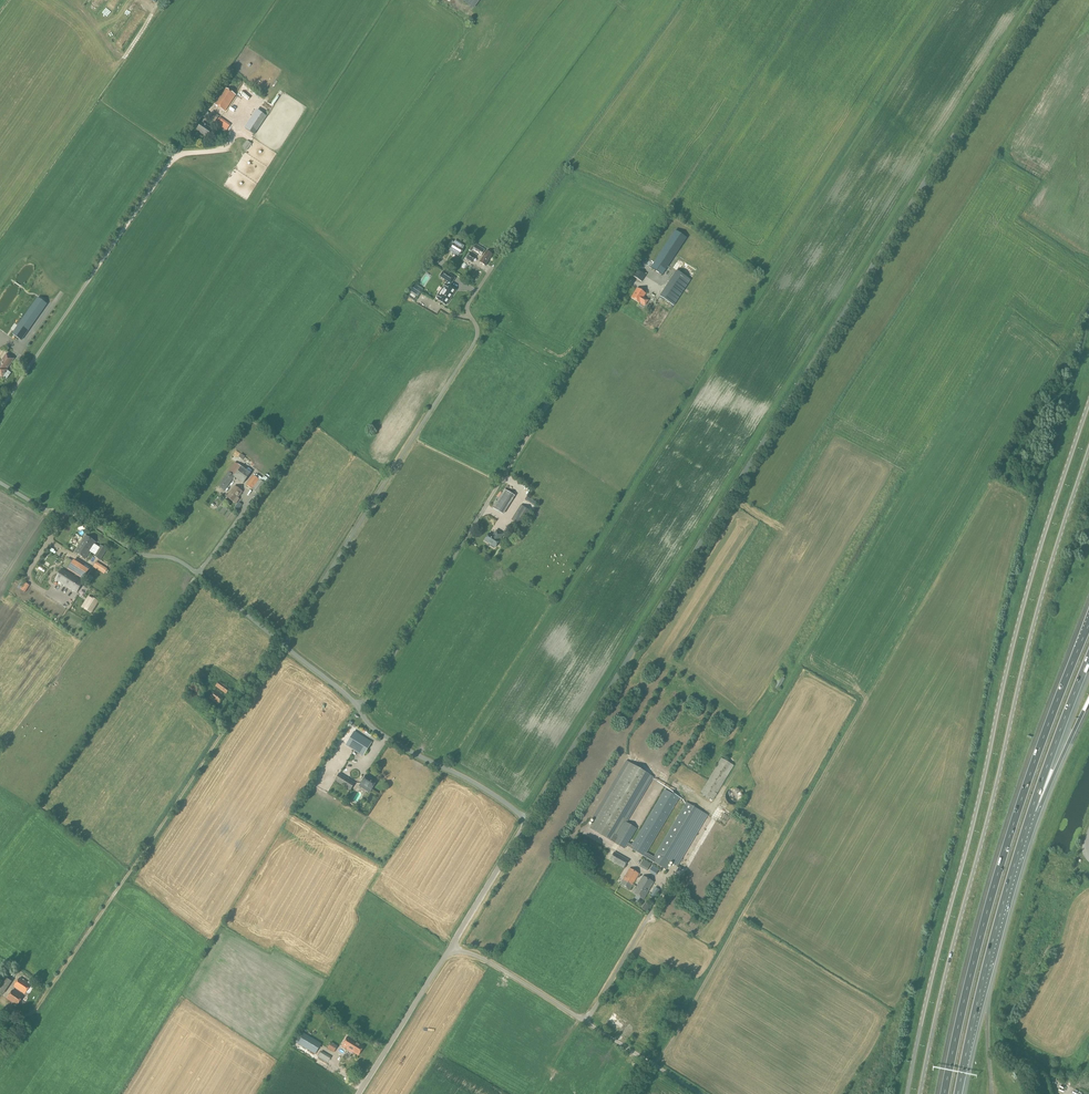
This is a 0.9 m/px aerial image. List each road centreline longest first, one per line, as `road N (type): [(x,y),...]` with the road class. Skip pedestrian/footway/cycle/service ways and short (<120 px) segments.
road 1 (unclassified): [(1041,0),(529,819)]
road 2 (secondary): [(1088,402),(1014,640),(907,1093)]
road 3 (track): [(653,1064),(993,482)]
road 4 (secondary): [(921,1093),(1033,629),(1088,451)]
road 5 (unclassified): [(529,819),(373,728),(349,697),(181,562),(139,553),(82,517),(42,508),(0,483)]
road 6 (motorway): [(1088,626),(1010,835),(944,1093)]
road 7 (motorway): [(958,1093),(1032,810)]
road 8 (unclassified): [(700,1093),(501,969),(450,947)]
road 9 (unclassified): [(450,947),(358,1093)]
road 10 (motorway): [(1032,810),(1088,657)]
road 11 (unclassified): [(529,819),(450,947)]
road 12 (motorway): [(1032,810),(1088,700)]

